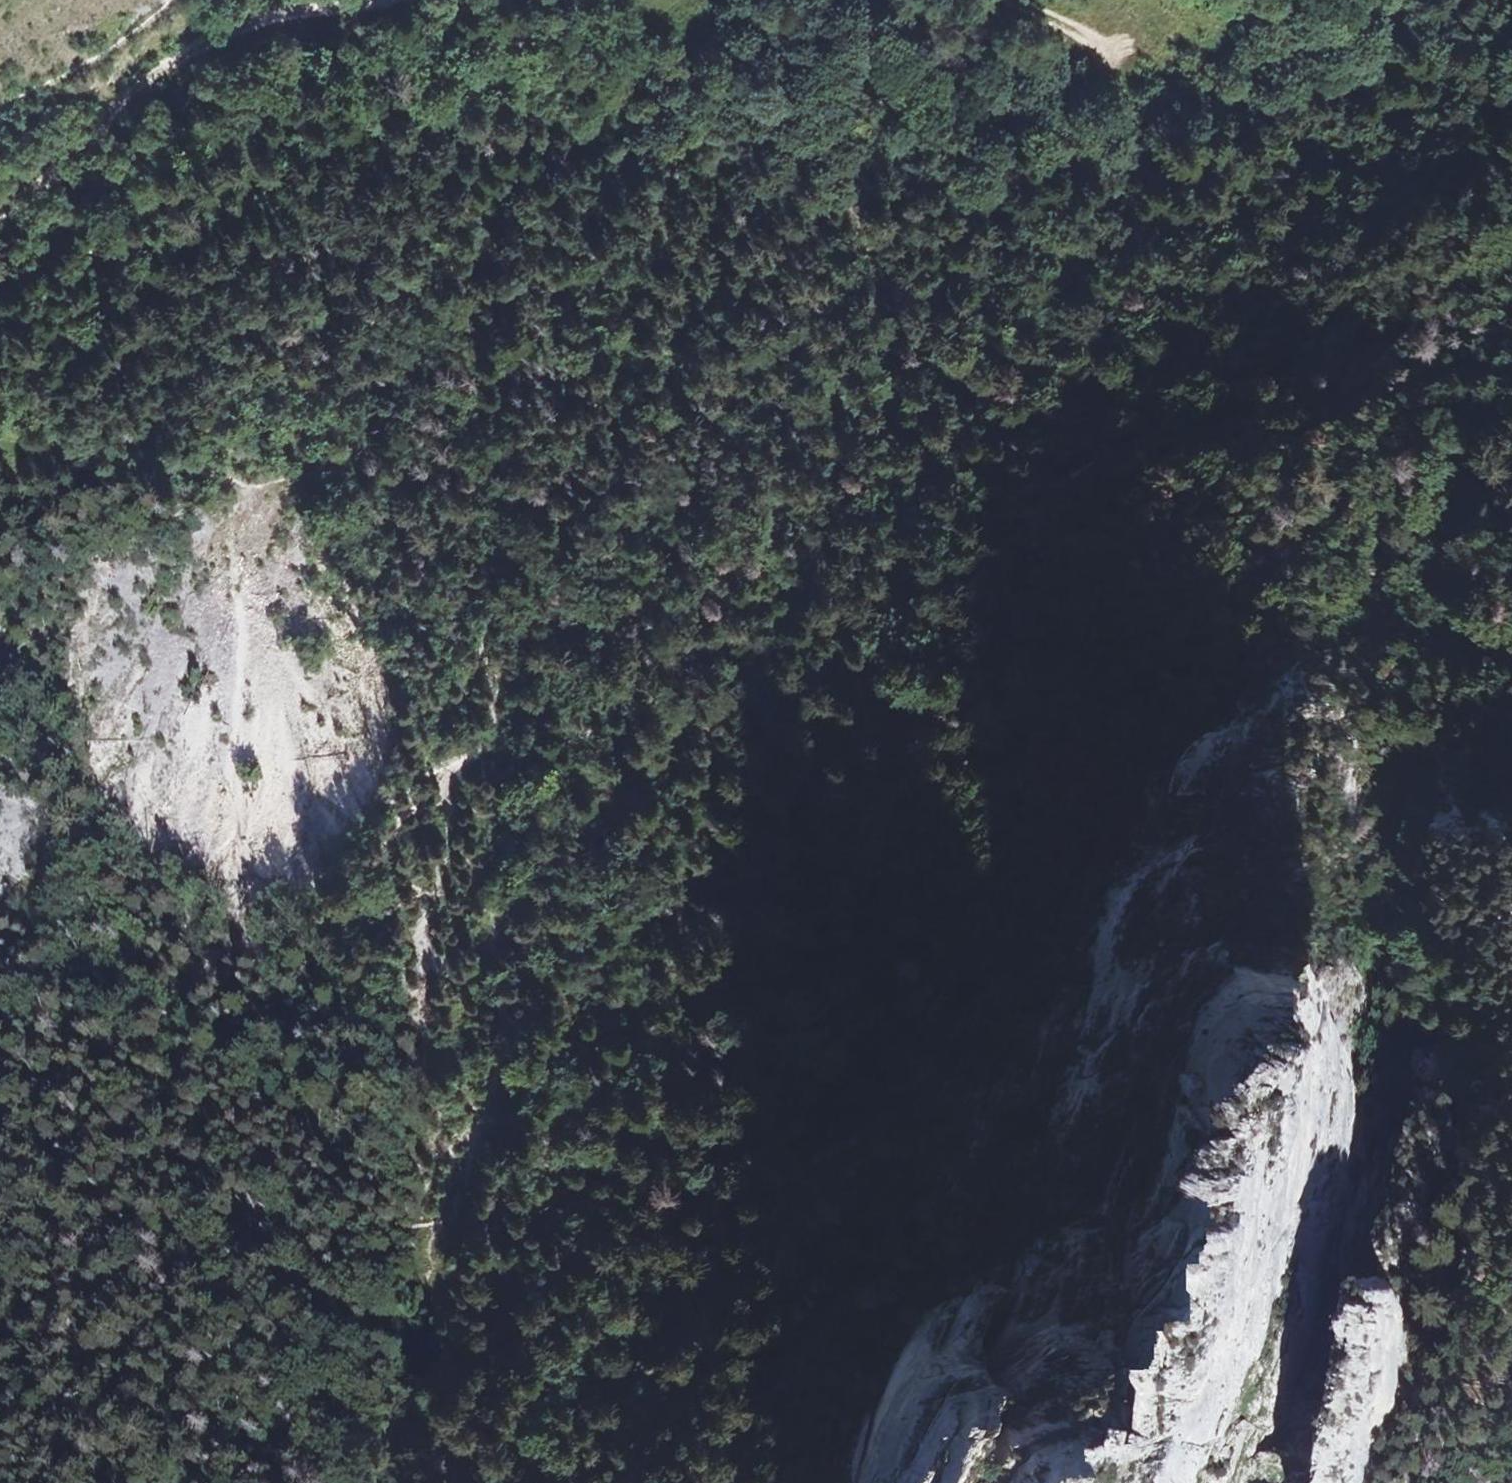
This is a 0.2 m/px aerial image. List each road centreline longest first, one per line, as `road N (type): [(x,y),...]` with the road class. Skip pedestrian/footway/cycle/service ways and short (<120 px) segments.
road 1 (track): [(368,0),(232,31),(182,58),(0,217)]

